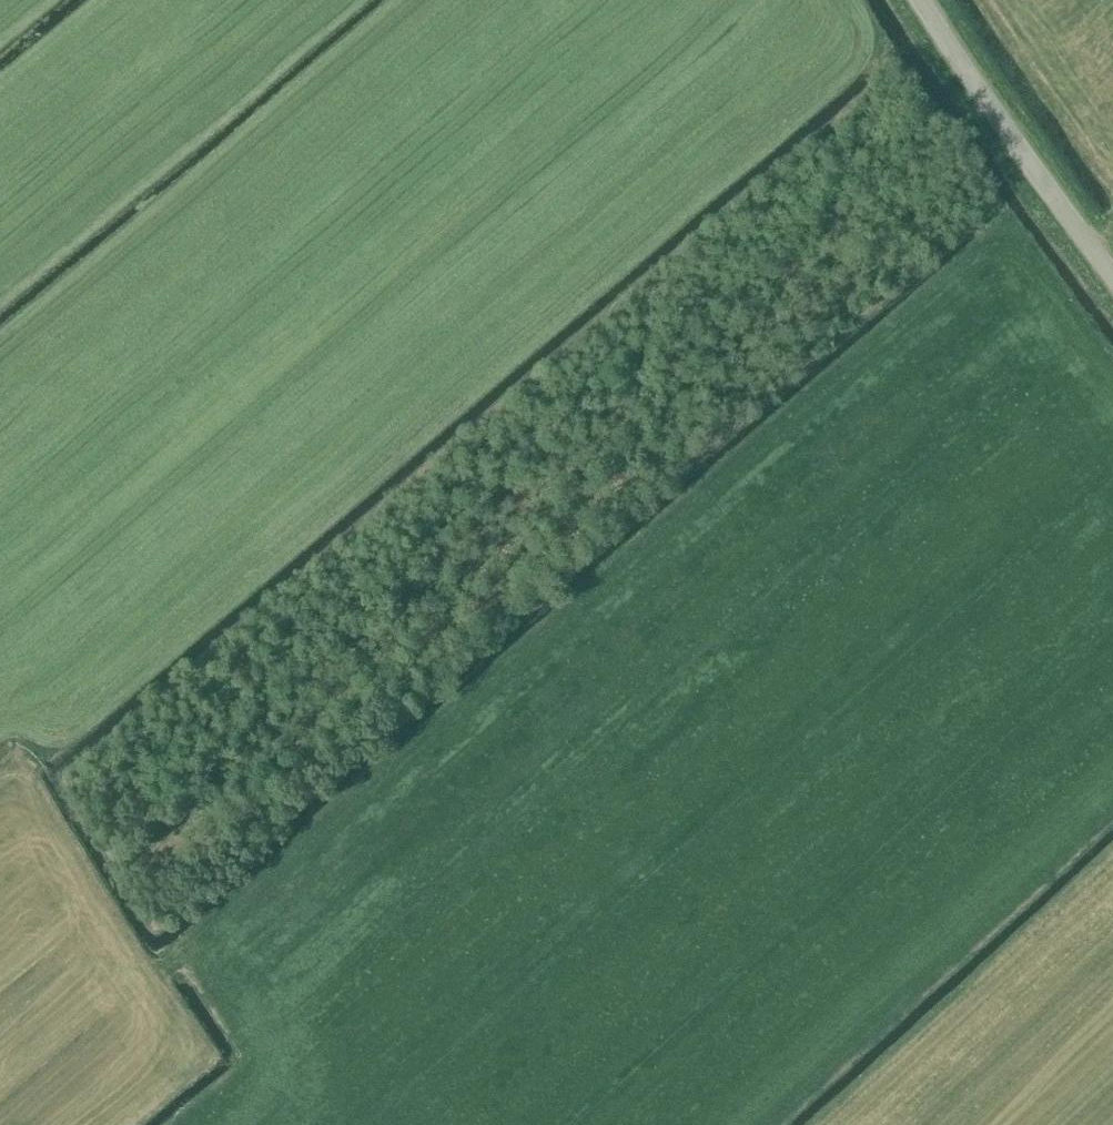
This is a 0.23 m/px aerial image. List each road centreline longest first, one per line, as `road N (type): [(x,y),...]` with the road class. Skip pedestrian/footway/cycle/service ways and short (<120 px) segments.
road 1 (unclassified): [(1112,275),(921,0)]

